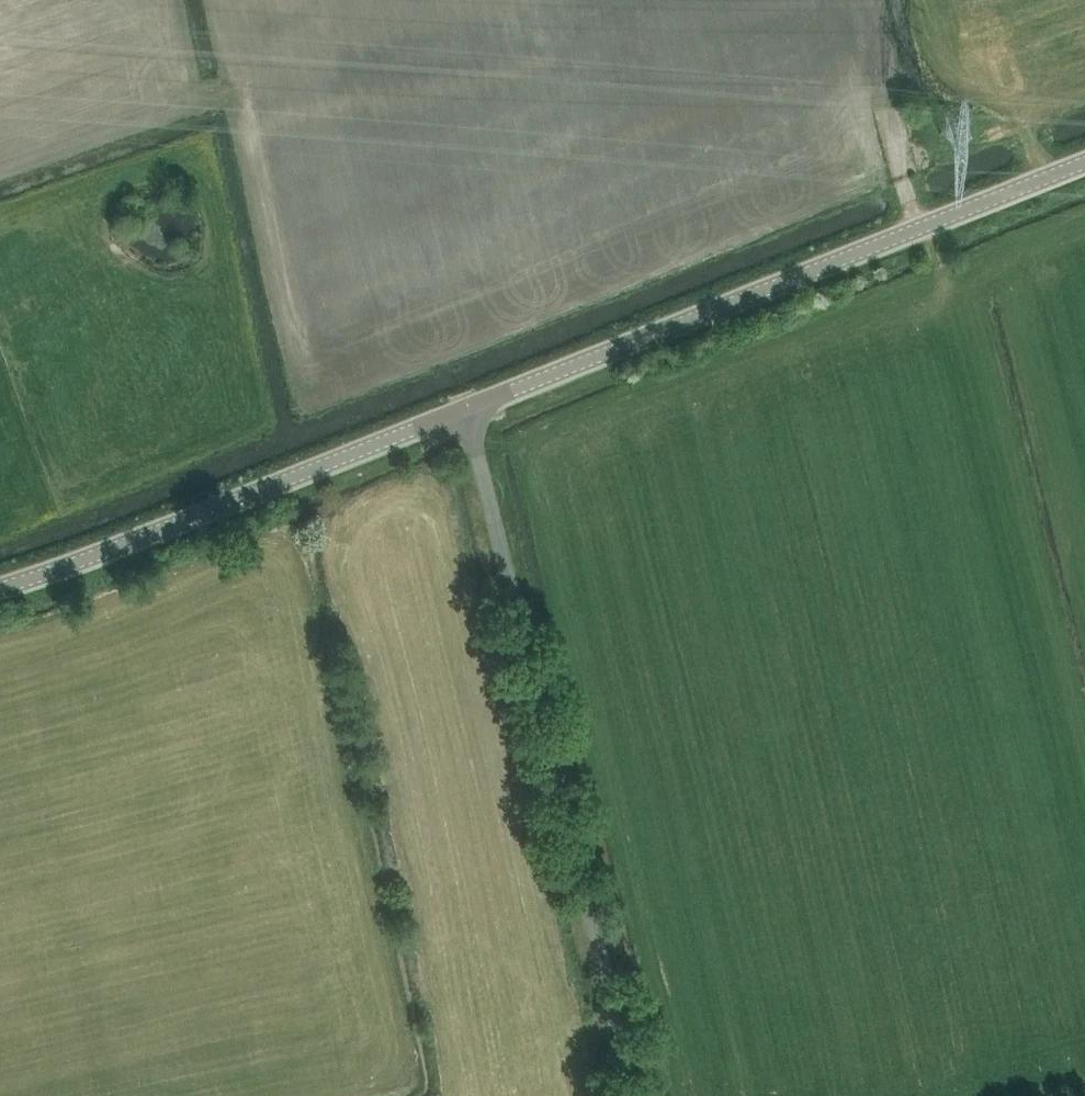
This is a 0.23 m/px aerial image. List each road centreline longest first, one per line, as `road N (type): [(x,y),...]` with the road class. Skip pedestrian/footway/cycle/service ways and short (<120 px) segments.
road 1 (unclassified): [(638,1095),(468,408)]
road 2 (tertiary): [(468,408),(1084,163)]
road 3 (tertiary): [(0,587),(87,563),(468,408)]

